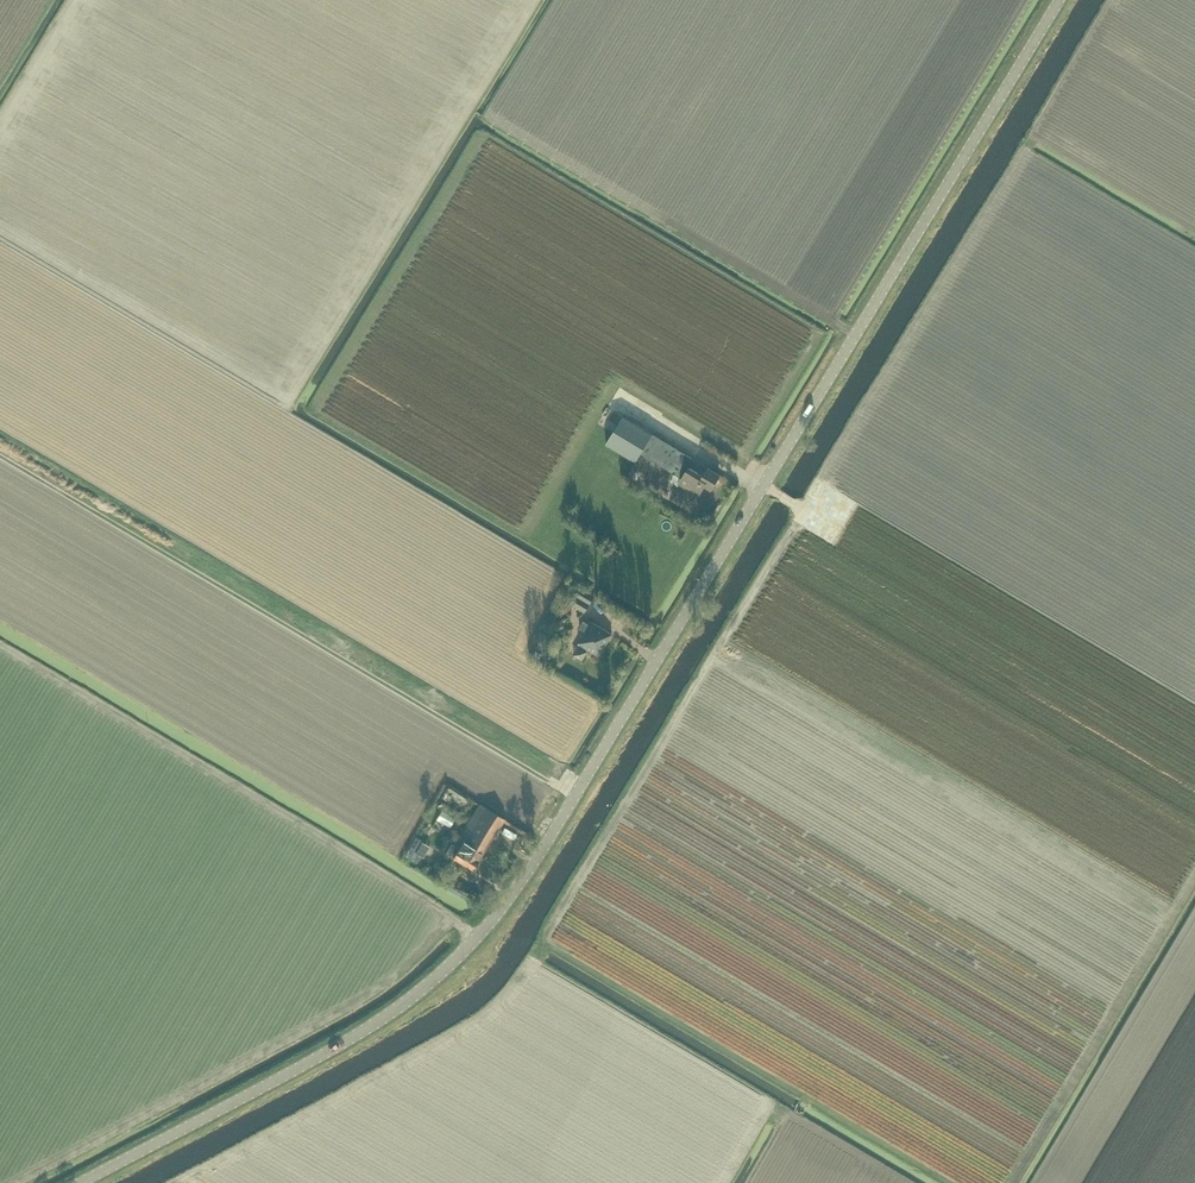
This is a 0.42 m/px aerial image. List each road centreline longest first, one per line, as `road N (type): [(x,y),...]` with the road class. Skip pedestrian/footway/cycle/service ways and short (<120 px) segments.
road 1 (unclassified): [(77,1182),(404,1006),(483,932),(551,838),(1060,0)]

